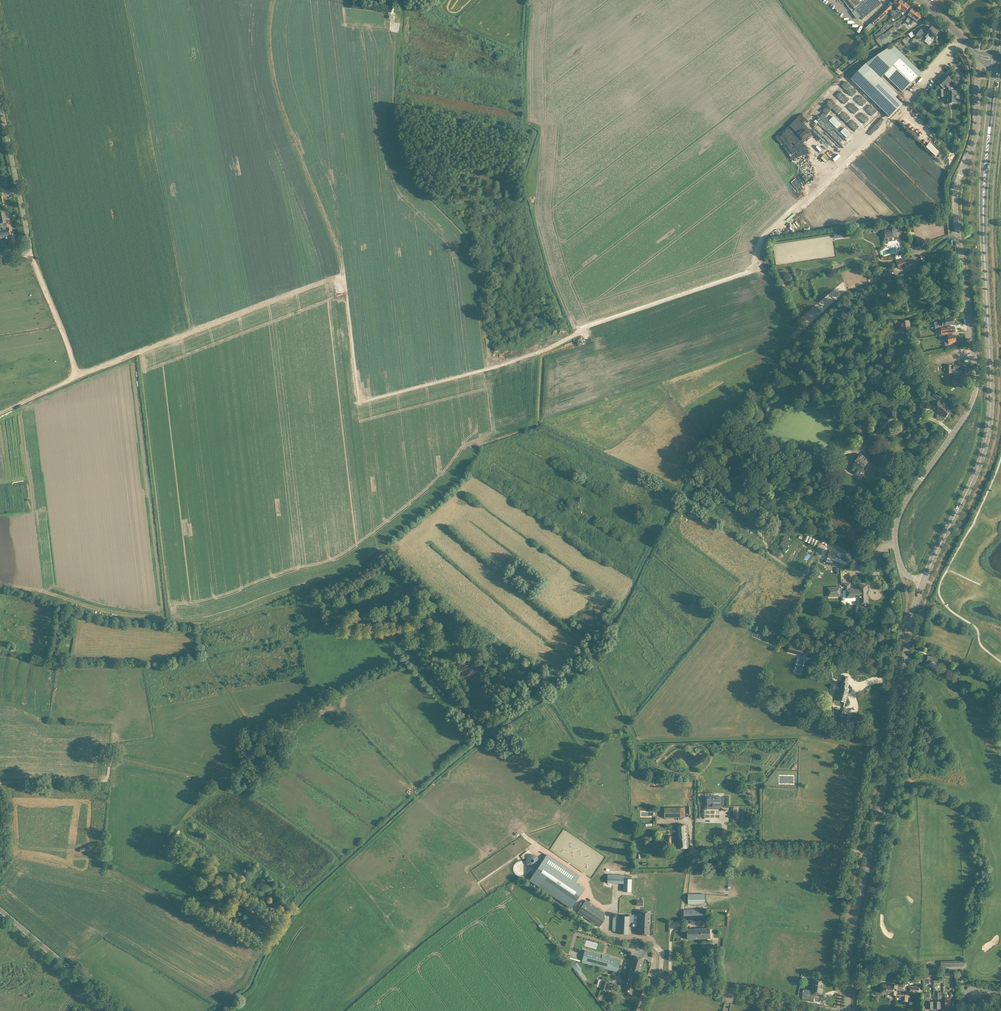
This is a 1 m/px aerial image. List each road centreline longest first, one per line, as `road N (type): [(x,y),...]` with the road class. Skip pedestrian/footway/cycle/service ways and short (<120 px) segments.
road 1 (track): [(339,267),(362,401),(545,350),(755,269),(767,234),(903,109),(964,38)]
road 2 (track): [(69,378),(339,267),(277,86),(274,0)]
road 3 (unclassified): [(922,582),(901,566),(896,523),(970,407),(977,377),(955,199),(977,131),(978,52)]
road 4 (tertiary): [(922,582),(985,432),(984,193),(996,60)]
road 5 (track): [(0,781),(103,780),(113,756),(228,780),(241,730),(274,729),(420,652),(447,659)]
road 6 (track): [(0,582),(87,608),(200,619),(308,584)]
road 7 (tertiary): [(870,851),(922,582)]
road 8 (unclassified): [(639,1010),(649,980),(660,978),(835,1010)]
road 9 (unclassified): [(687,879),(687,856),(696,849),(870,851)]
road 10 (track): [(0,413),(69,378),(73,366),(30,256)]
road 11 (unclassified): [(0,258),(30,256),(0,118)]
road 12 (tertiary): [(847,1010),(870,851)]
road 13 (unclassified): [(122,1010),(0,909)]
road 14 (track): [(788,545),(771,551),(663,487)]

